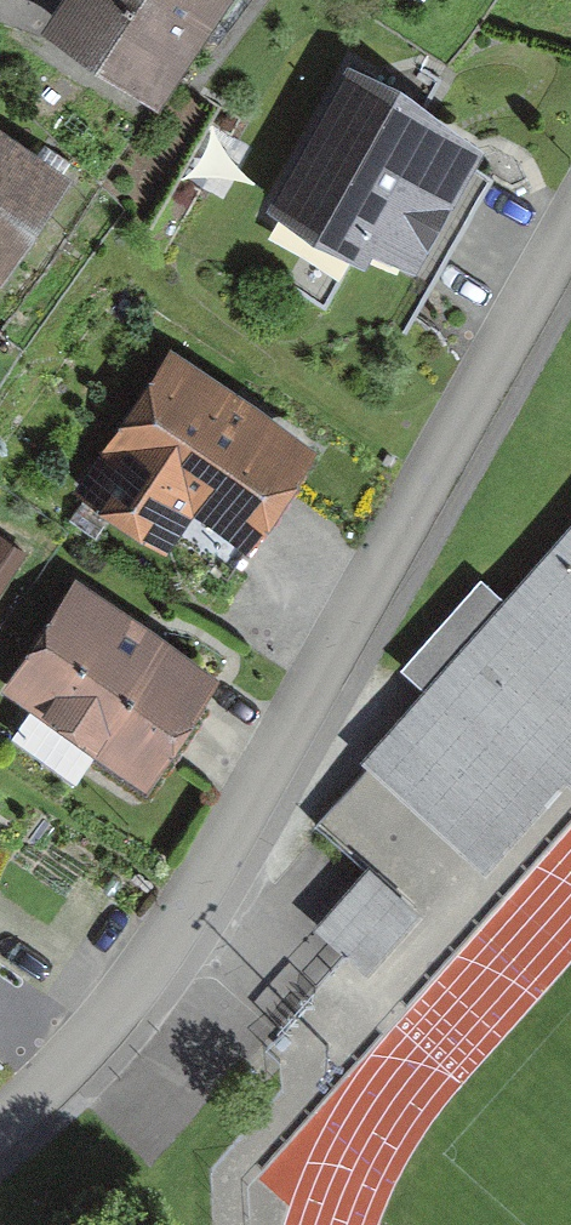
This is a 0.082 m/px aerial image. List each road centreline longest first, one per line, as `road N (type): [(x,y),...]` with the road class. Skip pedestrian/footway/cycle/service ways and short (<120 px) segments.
road 1 (residential): [(0,1130),(108,1017),(234,834),(570,231)]

